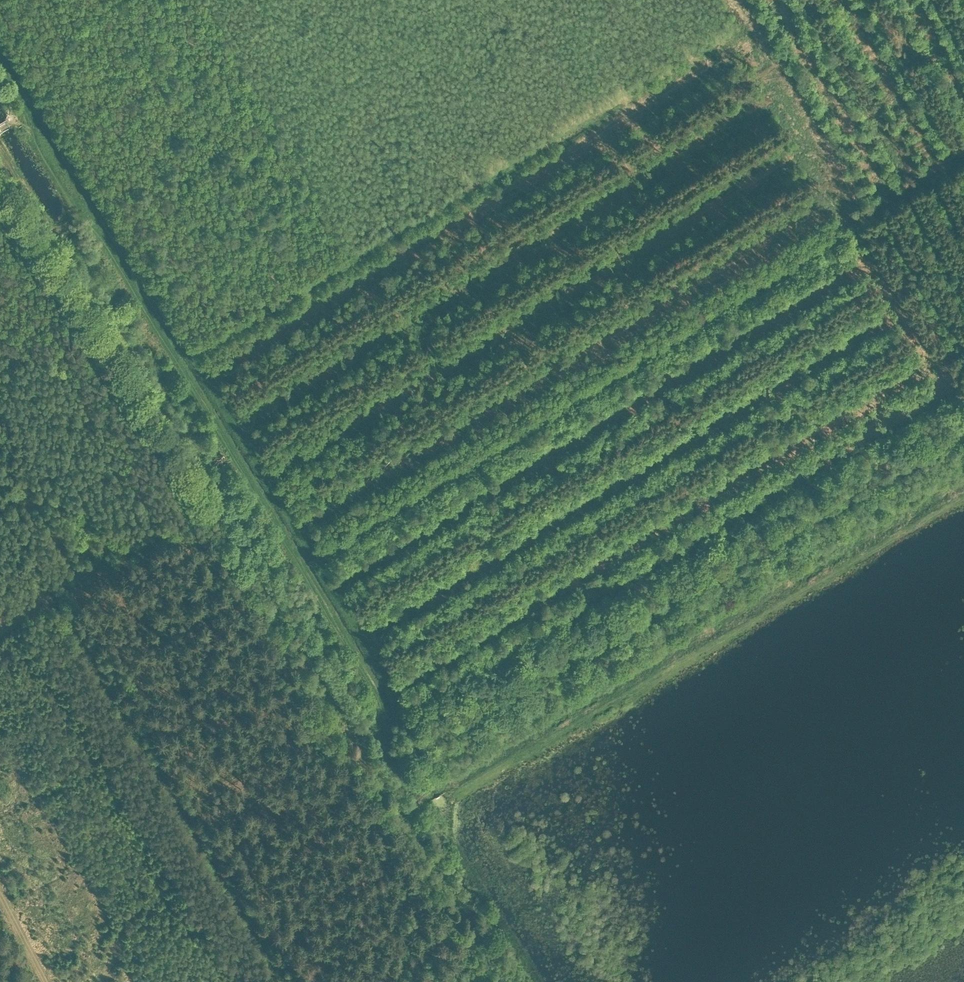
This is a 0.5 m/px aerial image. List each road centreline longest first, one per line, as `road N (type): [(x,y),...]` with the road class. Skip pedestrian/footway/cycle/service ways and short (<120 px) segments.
road 1 (track): [(55,232),(508,981)]
road 2 (track): [(390,726),(382,700),(34,139),(0,69)]
road 3 (track): [(56,591),(215,498)]

